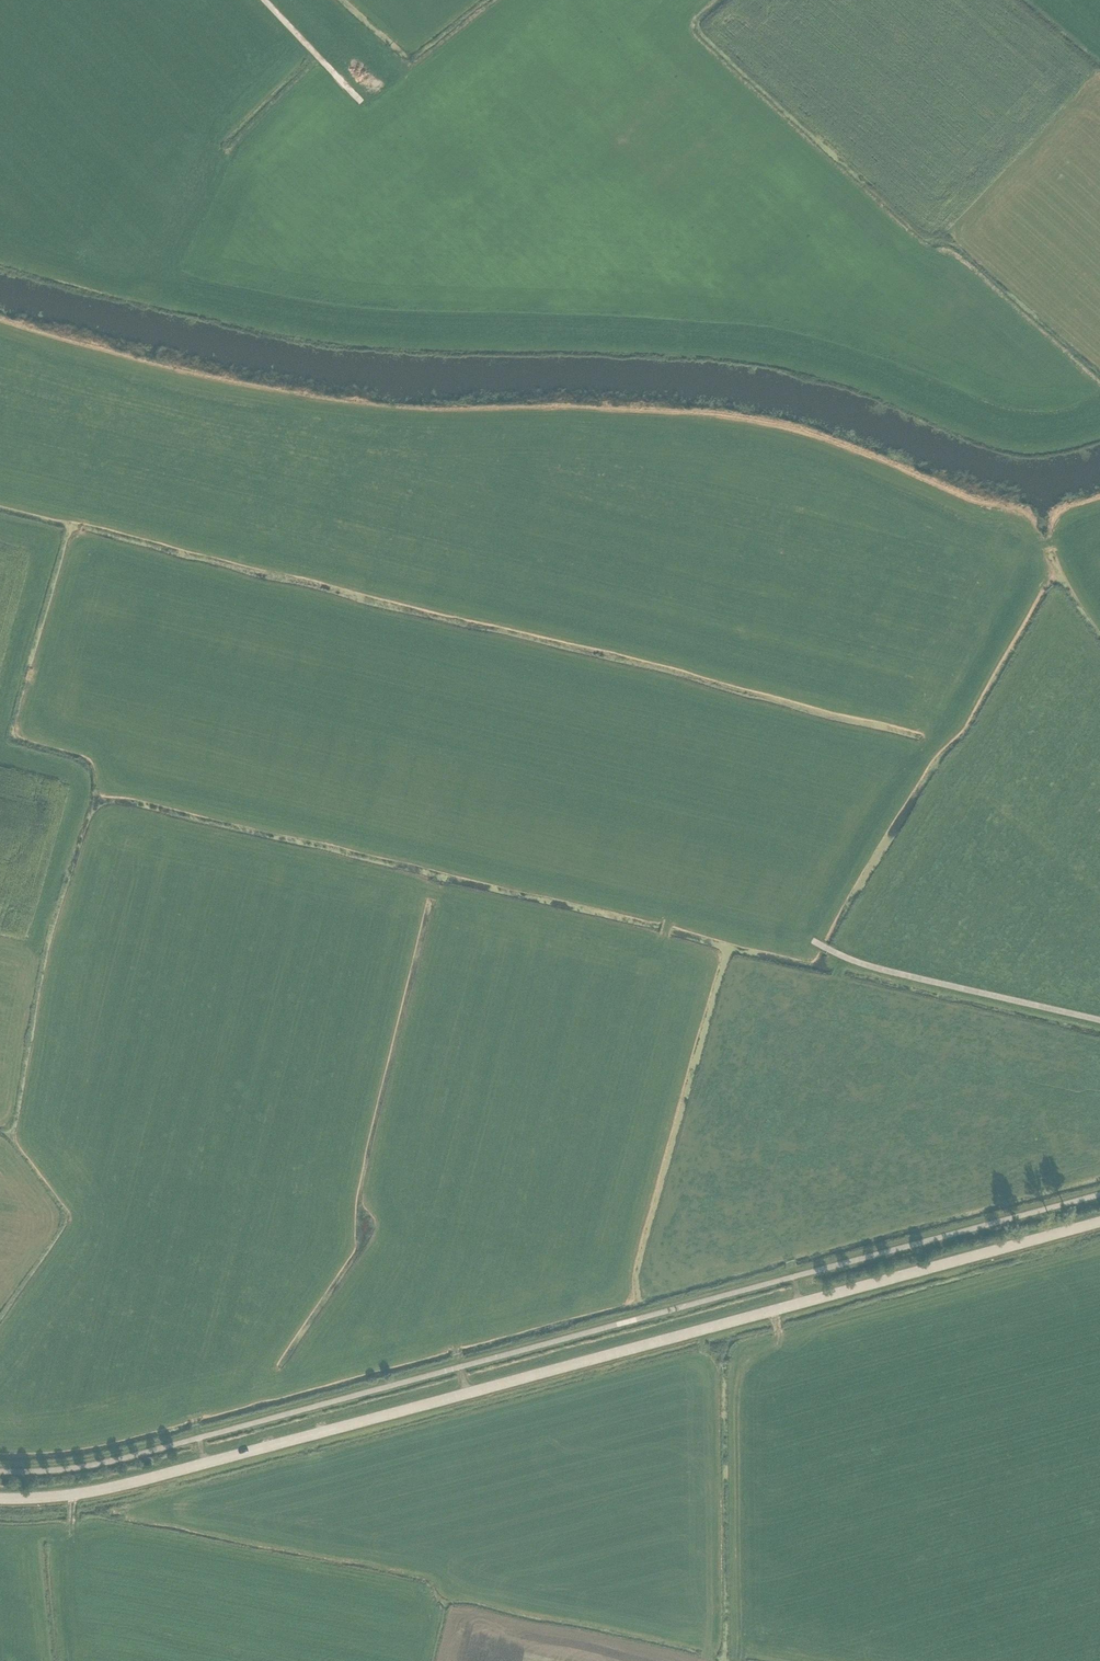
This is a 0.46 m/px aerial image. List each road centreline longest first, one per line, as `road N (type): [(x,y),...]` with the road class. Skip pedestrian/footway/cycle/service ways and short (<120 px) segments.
road 1 (tertiary): [(0,1498),(142,1481),(1099,1222)]
road 2 (track): [(1099,1020),(863,964),(814,944)]
road 3 (track): [(263,0),(361,101)]

